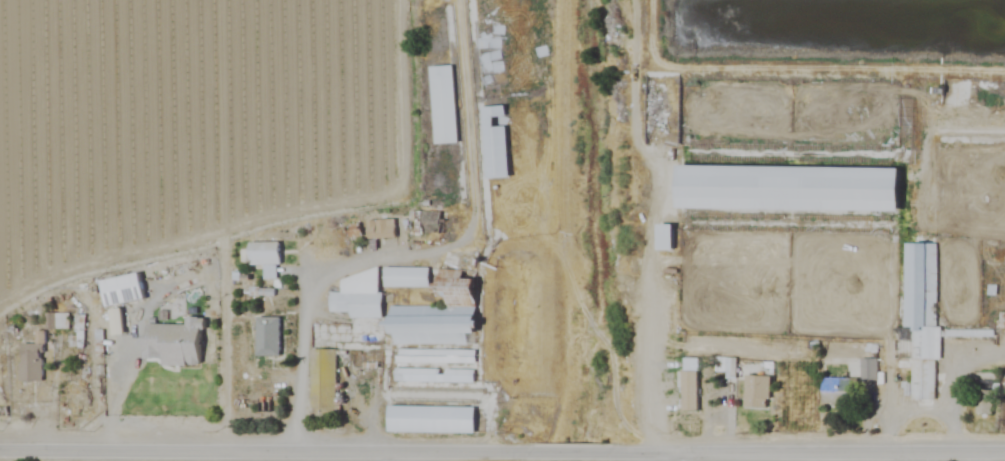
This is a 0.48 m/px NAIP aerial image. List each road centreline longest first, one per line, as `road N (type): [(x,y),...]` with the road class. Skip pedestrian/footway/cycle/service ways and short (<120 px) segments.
road 1 (tertiary): [(525,453),(0,451)]
road 2 (tertiary): [(1004,453),(623,451)]

